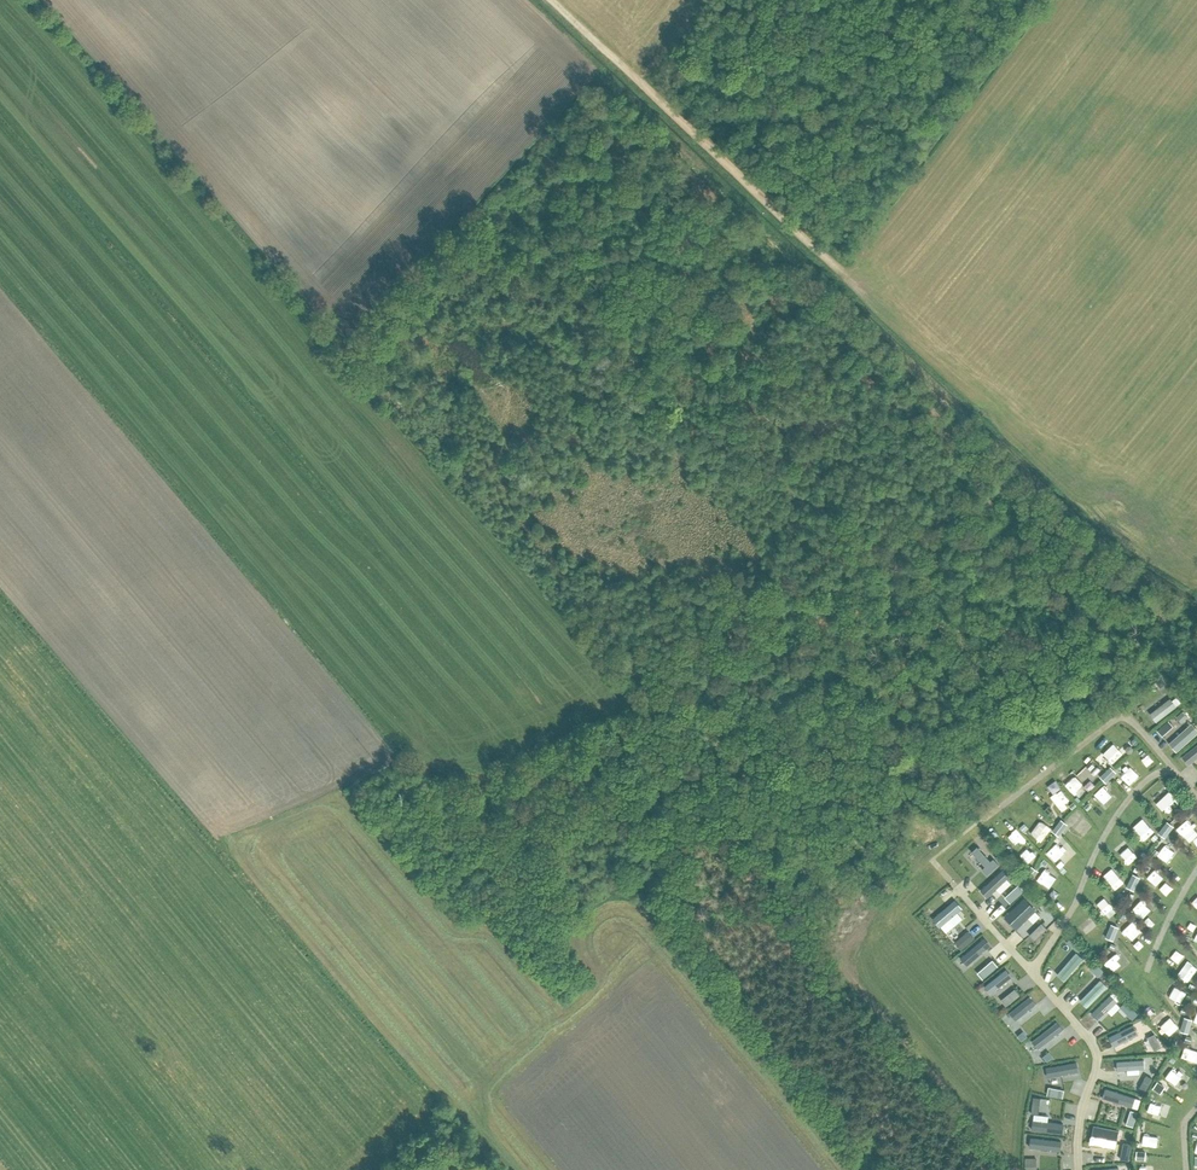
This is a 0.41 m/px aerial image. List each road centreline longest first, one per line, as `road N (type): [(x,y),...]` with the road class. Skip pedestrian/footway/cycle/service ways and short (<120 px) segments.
road 1 (track): [(548,0),(848,284)]

